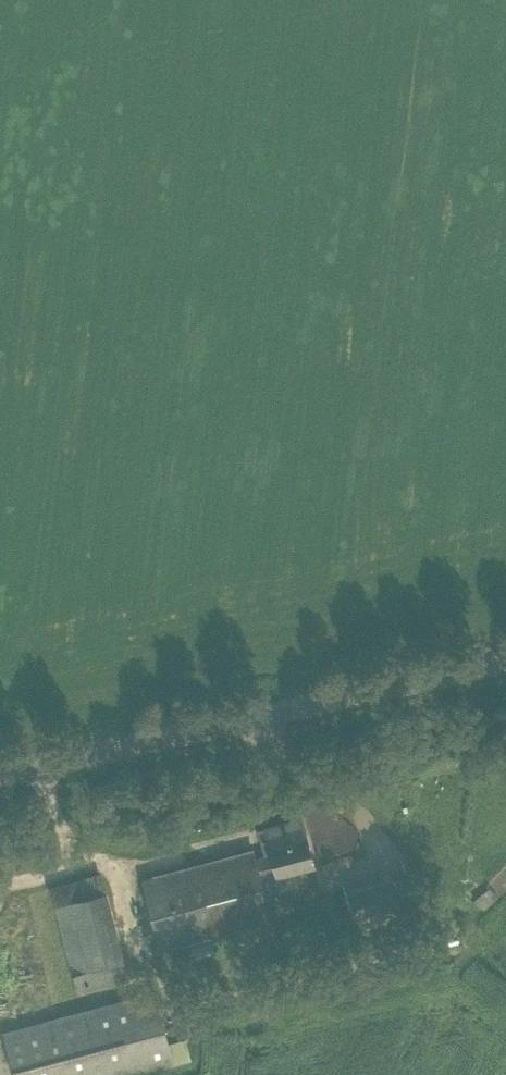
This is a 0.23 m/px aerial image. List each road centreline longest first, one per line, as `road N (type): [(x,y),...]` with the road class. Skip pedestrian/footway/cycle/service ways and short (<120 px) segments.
road 1 (tertiary): [(0,776),(505,661)]

